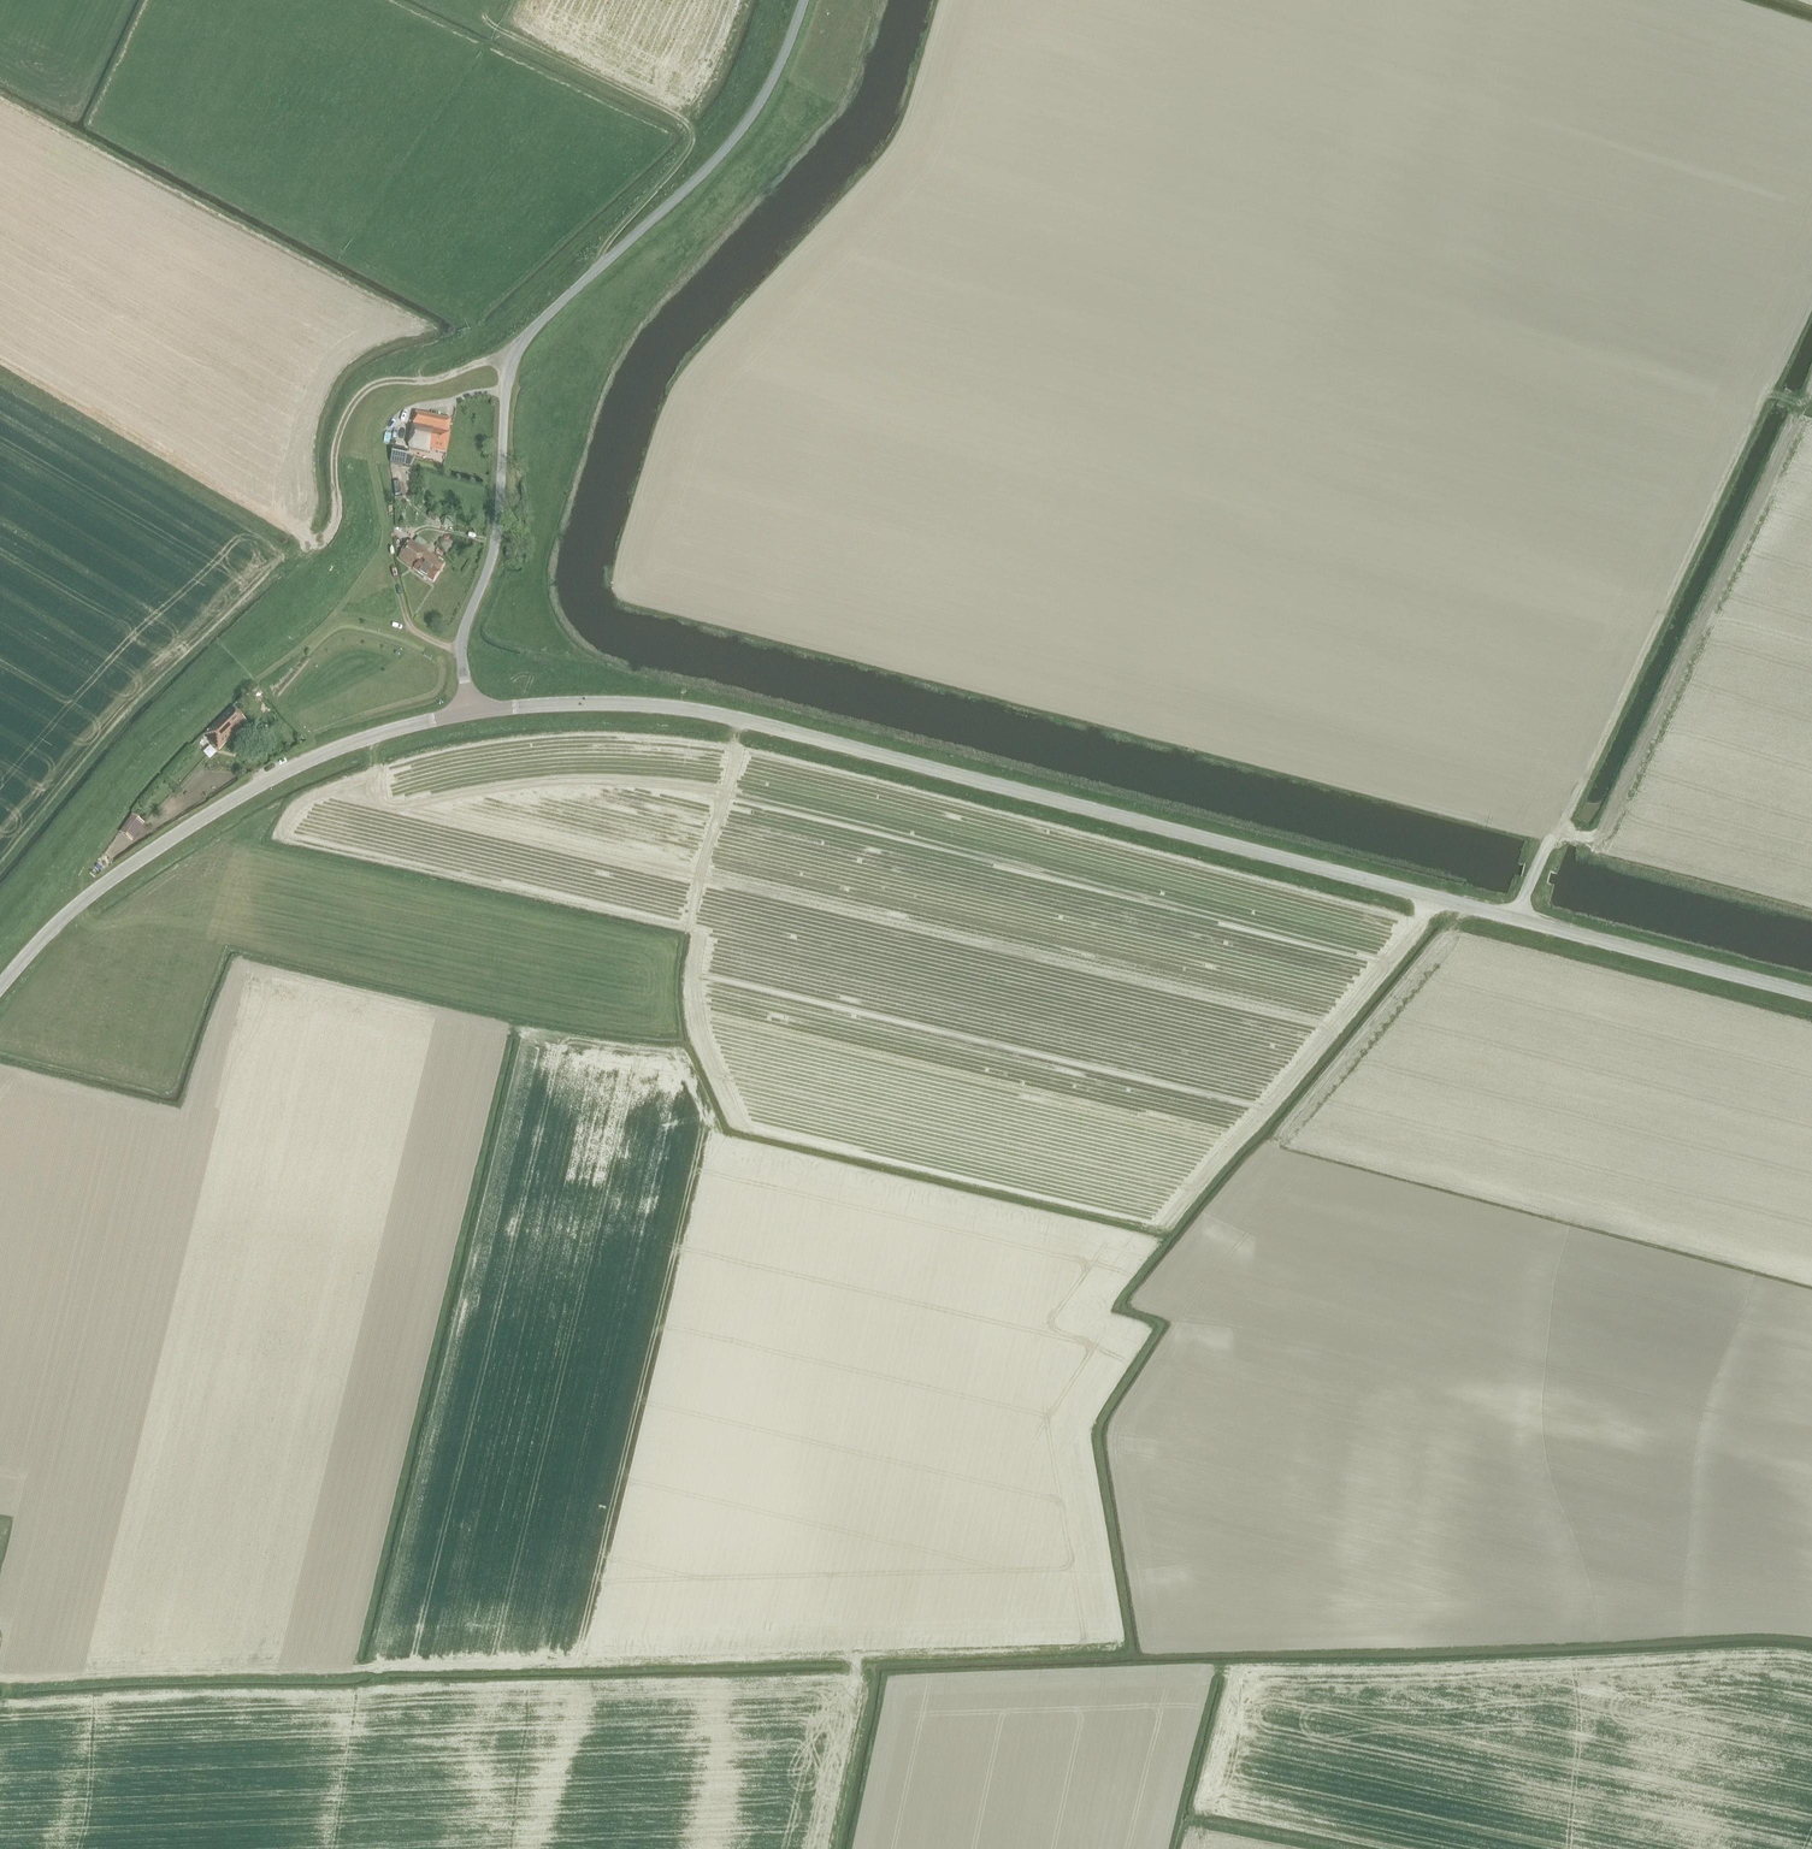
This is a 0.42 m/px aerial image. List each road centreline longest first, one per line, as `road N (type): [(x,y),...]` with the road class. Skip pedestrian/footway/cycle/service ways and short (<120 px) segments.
road 1 (secondary): [(1811,994),(715,711),(610,702),(471,712)]
road 2 (unclassified): [(471,712),(460,640),(494,543),(510,361),(550,312),(734,138),(779,66),(803,0)]
road 3 (secondary): [(0,986),(73,909),(277,773),(406,726),(471,712)]
road 4 (track): [(310,542),(333,524),(342,427),(364,391),(386,381),(430,382),(495,357),(511,359)]

